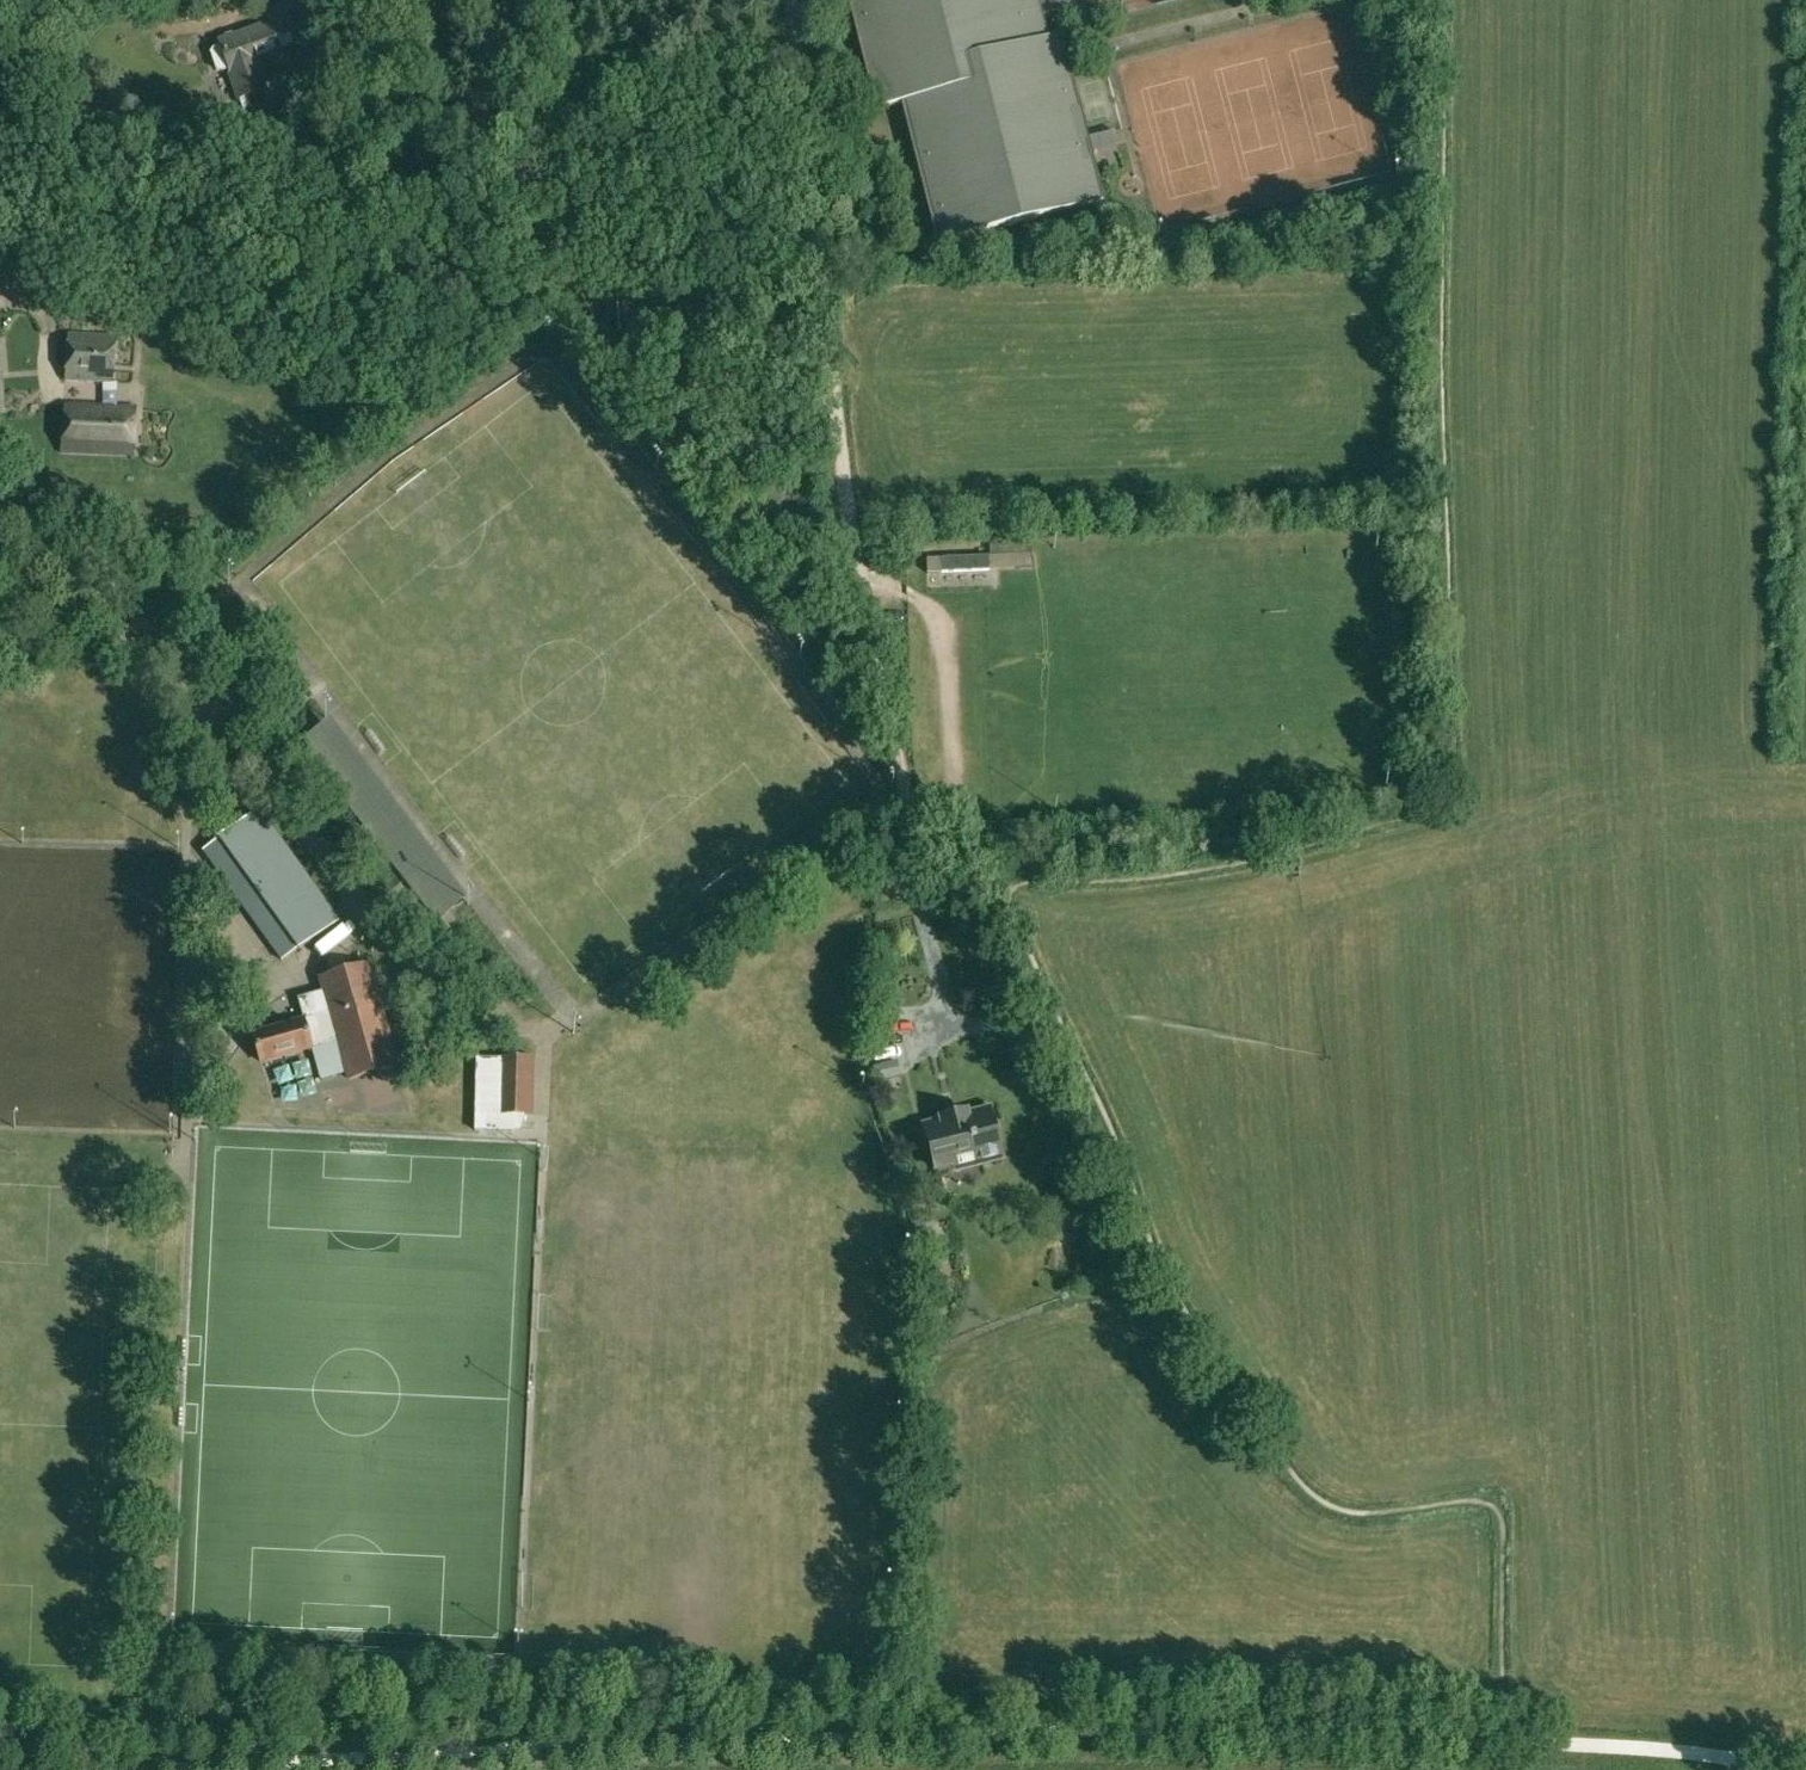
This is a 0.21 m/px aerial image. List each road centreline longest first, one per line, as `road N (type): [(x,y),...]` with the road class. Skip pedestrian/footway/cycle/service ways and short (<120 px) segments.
road 1 (track): [(1008,887),(990,878),(922,882),(858,573),(818,265)]
road 2 (track): [(818,265),(797,0)]

